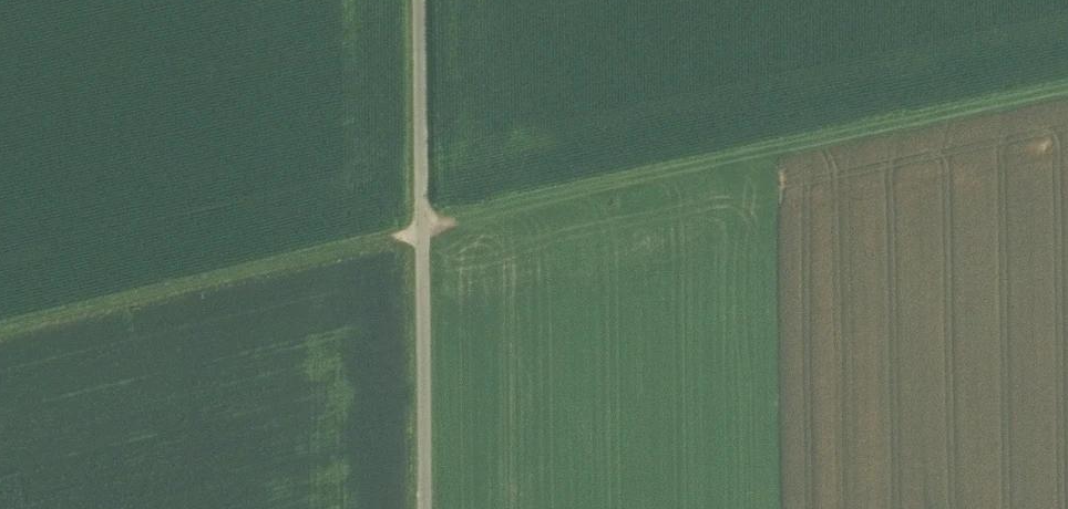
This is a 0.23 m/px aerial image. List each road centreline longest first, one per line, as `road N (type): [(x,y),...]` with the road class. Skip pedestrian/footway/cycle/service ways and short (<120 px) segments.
road 1 (track): [(1067,87),(426,215),(0,322)]
road 2 (unclassified): [(430,508),(424,0)]

